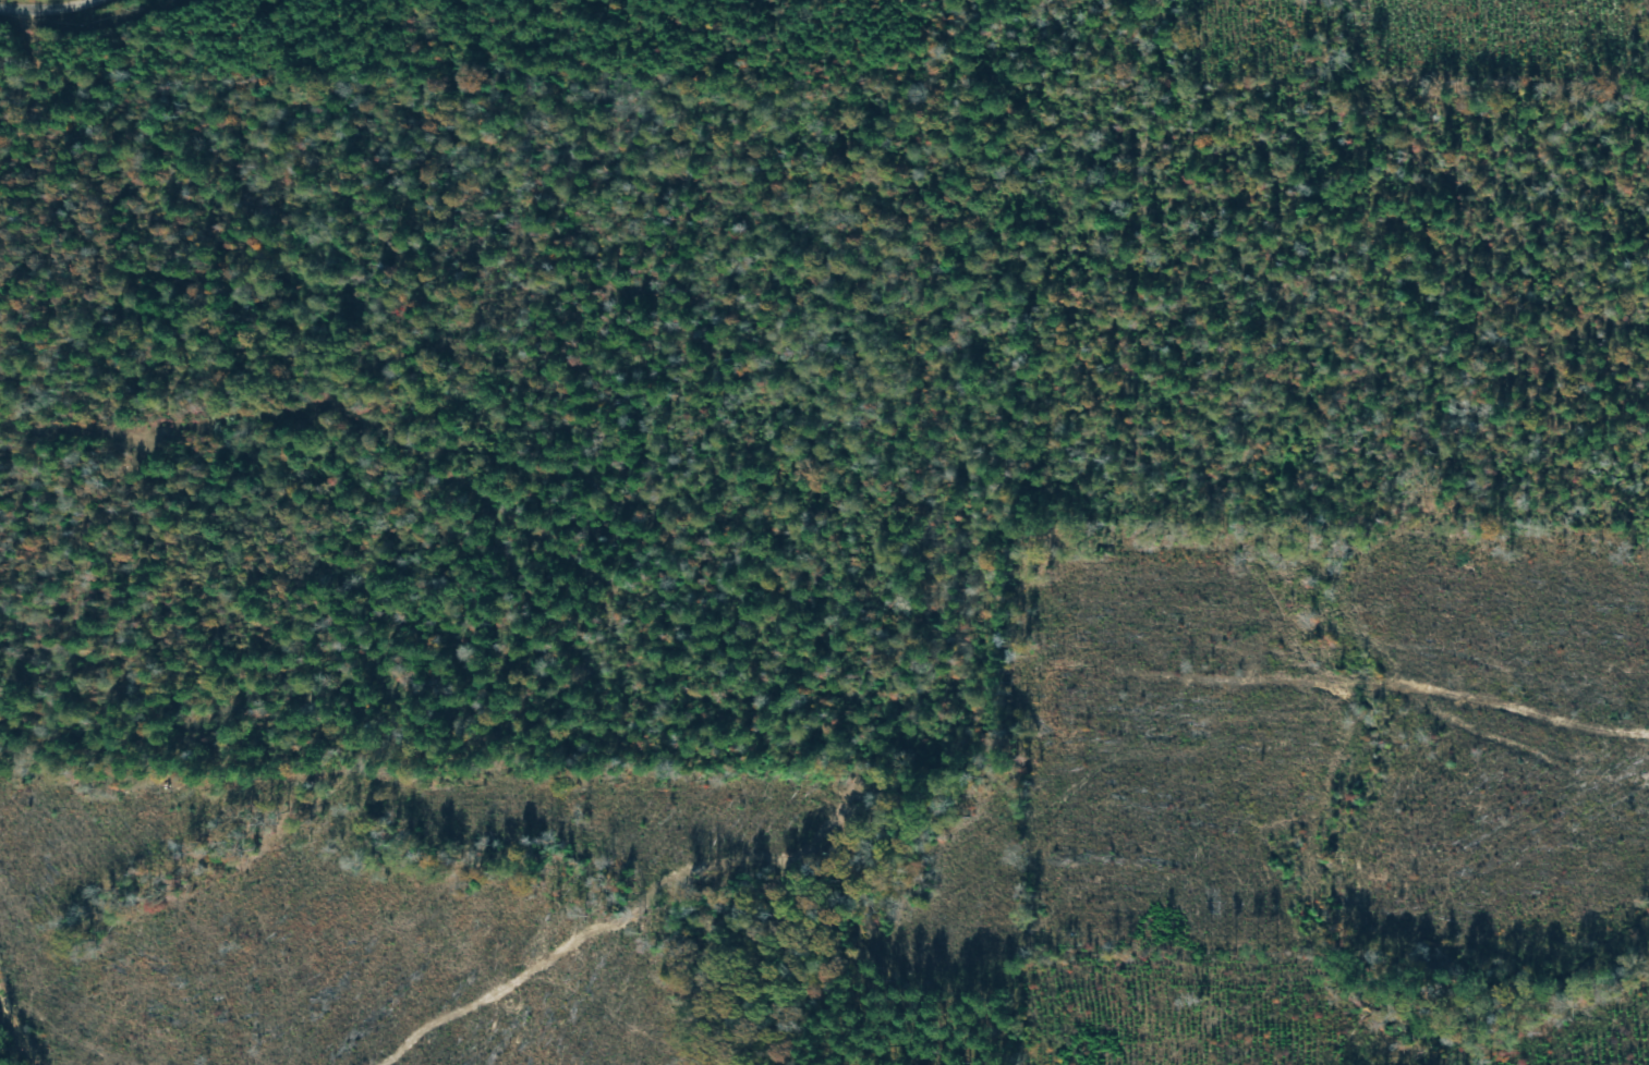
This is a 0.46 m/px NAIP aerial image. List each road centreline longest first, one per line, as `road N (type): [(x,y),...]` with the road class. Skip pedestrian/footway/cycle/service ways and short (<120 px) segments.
road 1 (residential): [(150,0),(0,37)]

